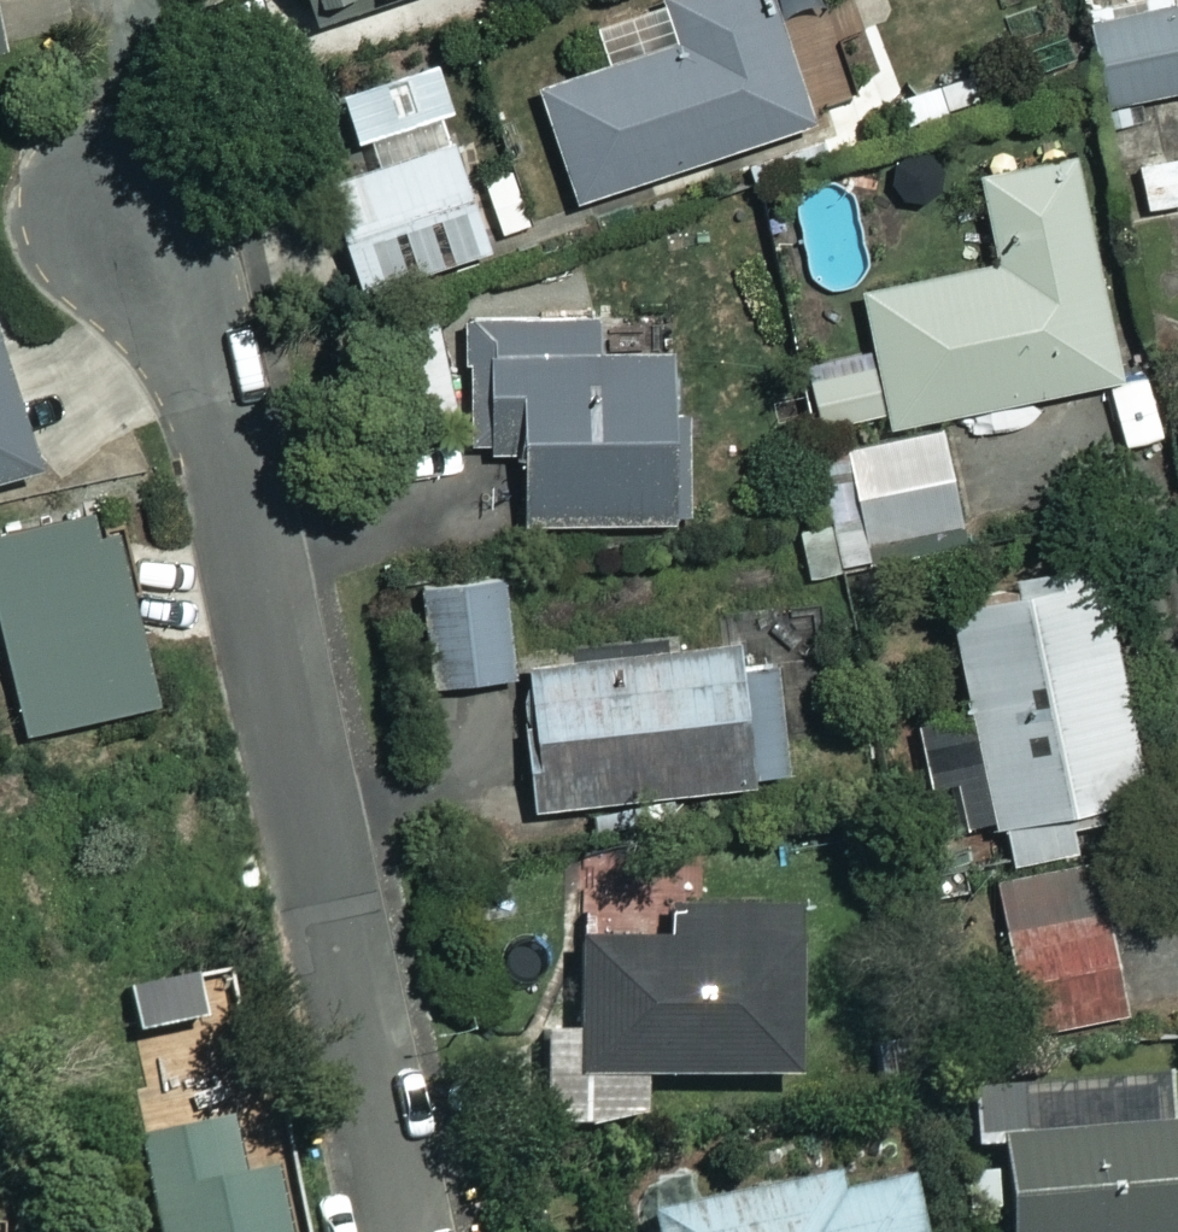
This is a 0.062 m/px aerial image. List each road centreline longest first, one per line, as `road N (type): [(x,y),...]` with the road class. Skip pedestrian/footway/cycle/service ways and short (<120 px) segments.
road 1 (residential): [(110,202),(187,327),(211,395),(396,1231)]

